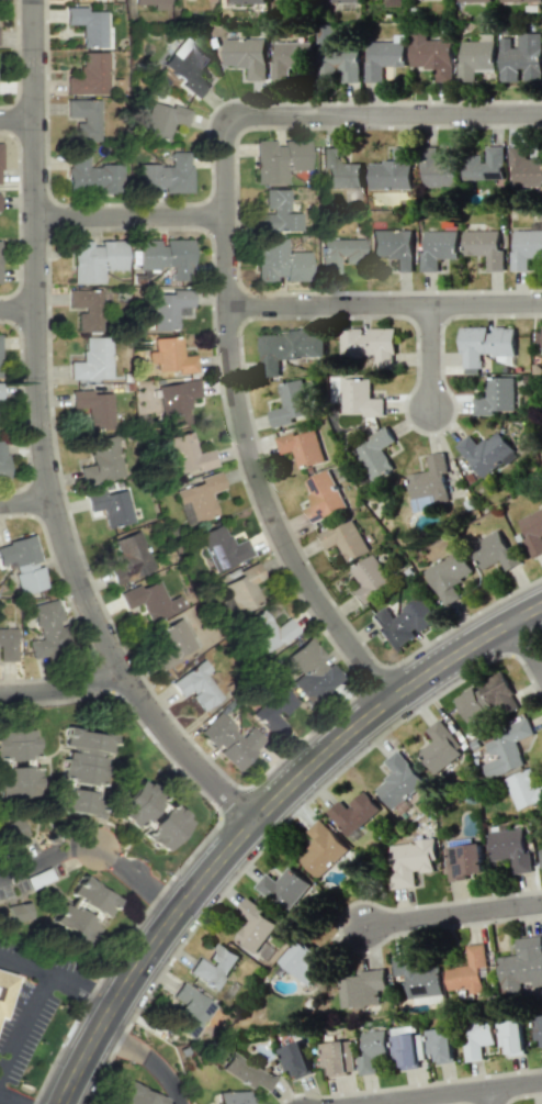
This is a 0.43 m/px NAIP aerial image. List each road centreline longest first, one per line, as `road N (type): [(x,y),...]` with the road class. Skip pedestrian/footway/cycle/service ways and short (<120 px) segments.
road 1 (residential): [(541,112),(252,114),(225,131),(227,349),(242,435),(296,569),(393,699)]
road 2 (residential): [(34,0),(43,457),(82,592),(124,672)]
road 3 (tertiary): [(541,605),(425,674),(256,821)]
road 4 (tertiary): [(256,821),(129,982),(64,1103)]
road 5 (residential): [(541,303),(225,306)]
road 6 (residential): [(0,877),(89,848),(172,921)]
road 7 (residential): [(124,672),(178,745),(256,821)]
road 8 (residential): [(35,218),(224,215)]
road 9 (residential): [(541,903),(364,926)]
road 10 (residential): [(541,1081),(366,1103)]
road 11 (residential): [(0,692),(124,672)]

